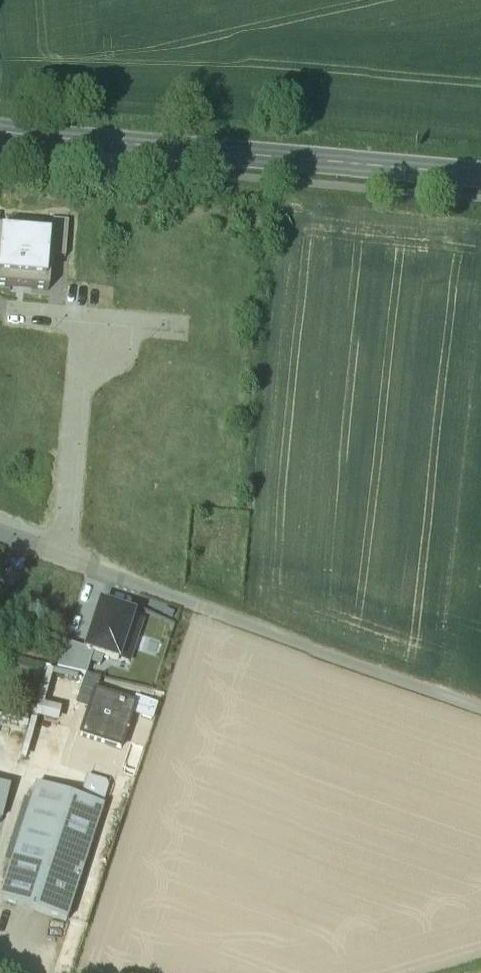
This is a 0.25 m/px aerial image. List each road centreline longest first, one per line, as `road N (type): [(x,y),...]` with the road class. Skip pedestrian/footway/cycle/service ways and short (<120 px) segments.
road 1 (tertiary): [(480,198),(30,162)]
road 2 (track): [(480,721),(234,637)]
road 3 (residential): [(86,367),(75,395),(58,577)]
road 4 (residential): [(234,637),(58,577)]

